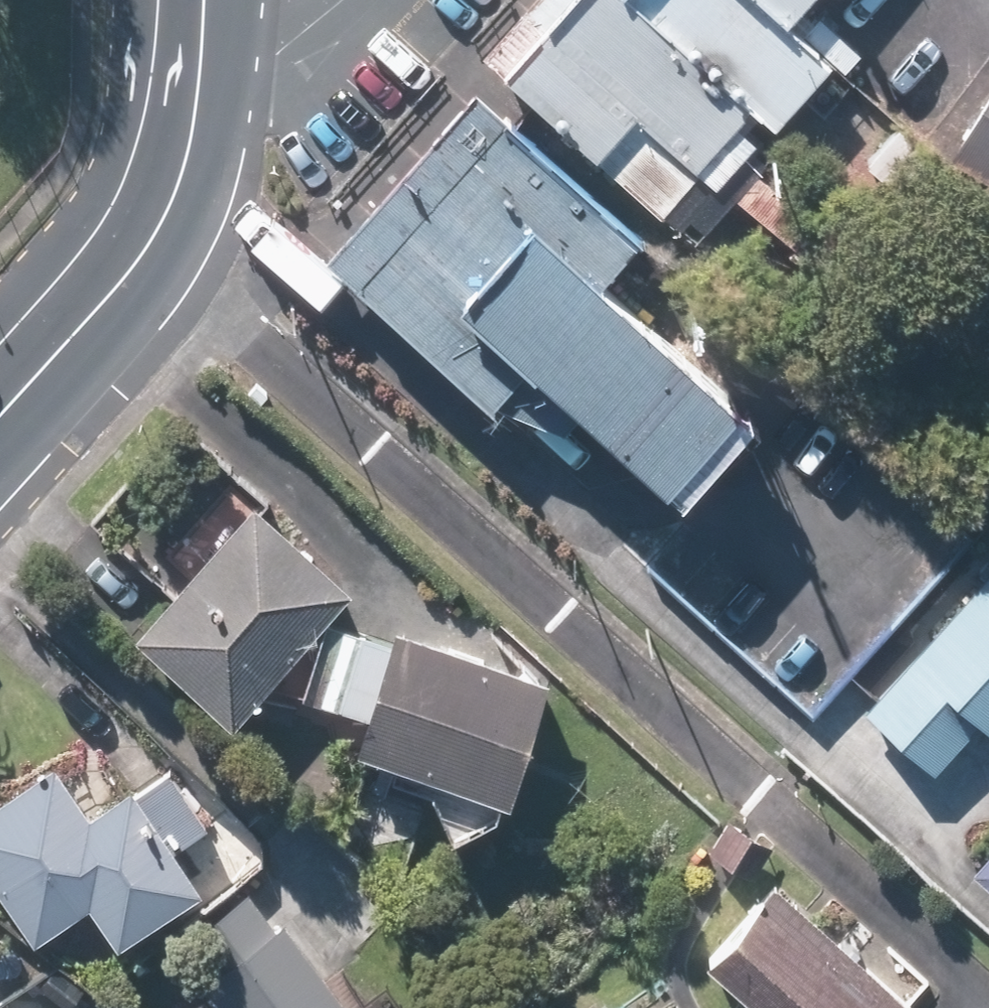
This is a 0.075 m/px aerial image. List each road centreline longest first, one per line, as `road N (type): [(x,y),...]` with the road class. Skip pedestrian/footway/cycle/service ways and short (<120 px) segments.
road 1 (secondary): [(190,137),(182,178),(146,253),(0,417)]
road 2 (primary): [(190,137),(158,0)]
road 3 (secondary): [(195,0),(190,137)]

